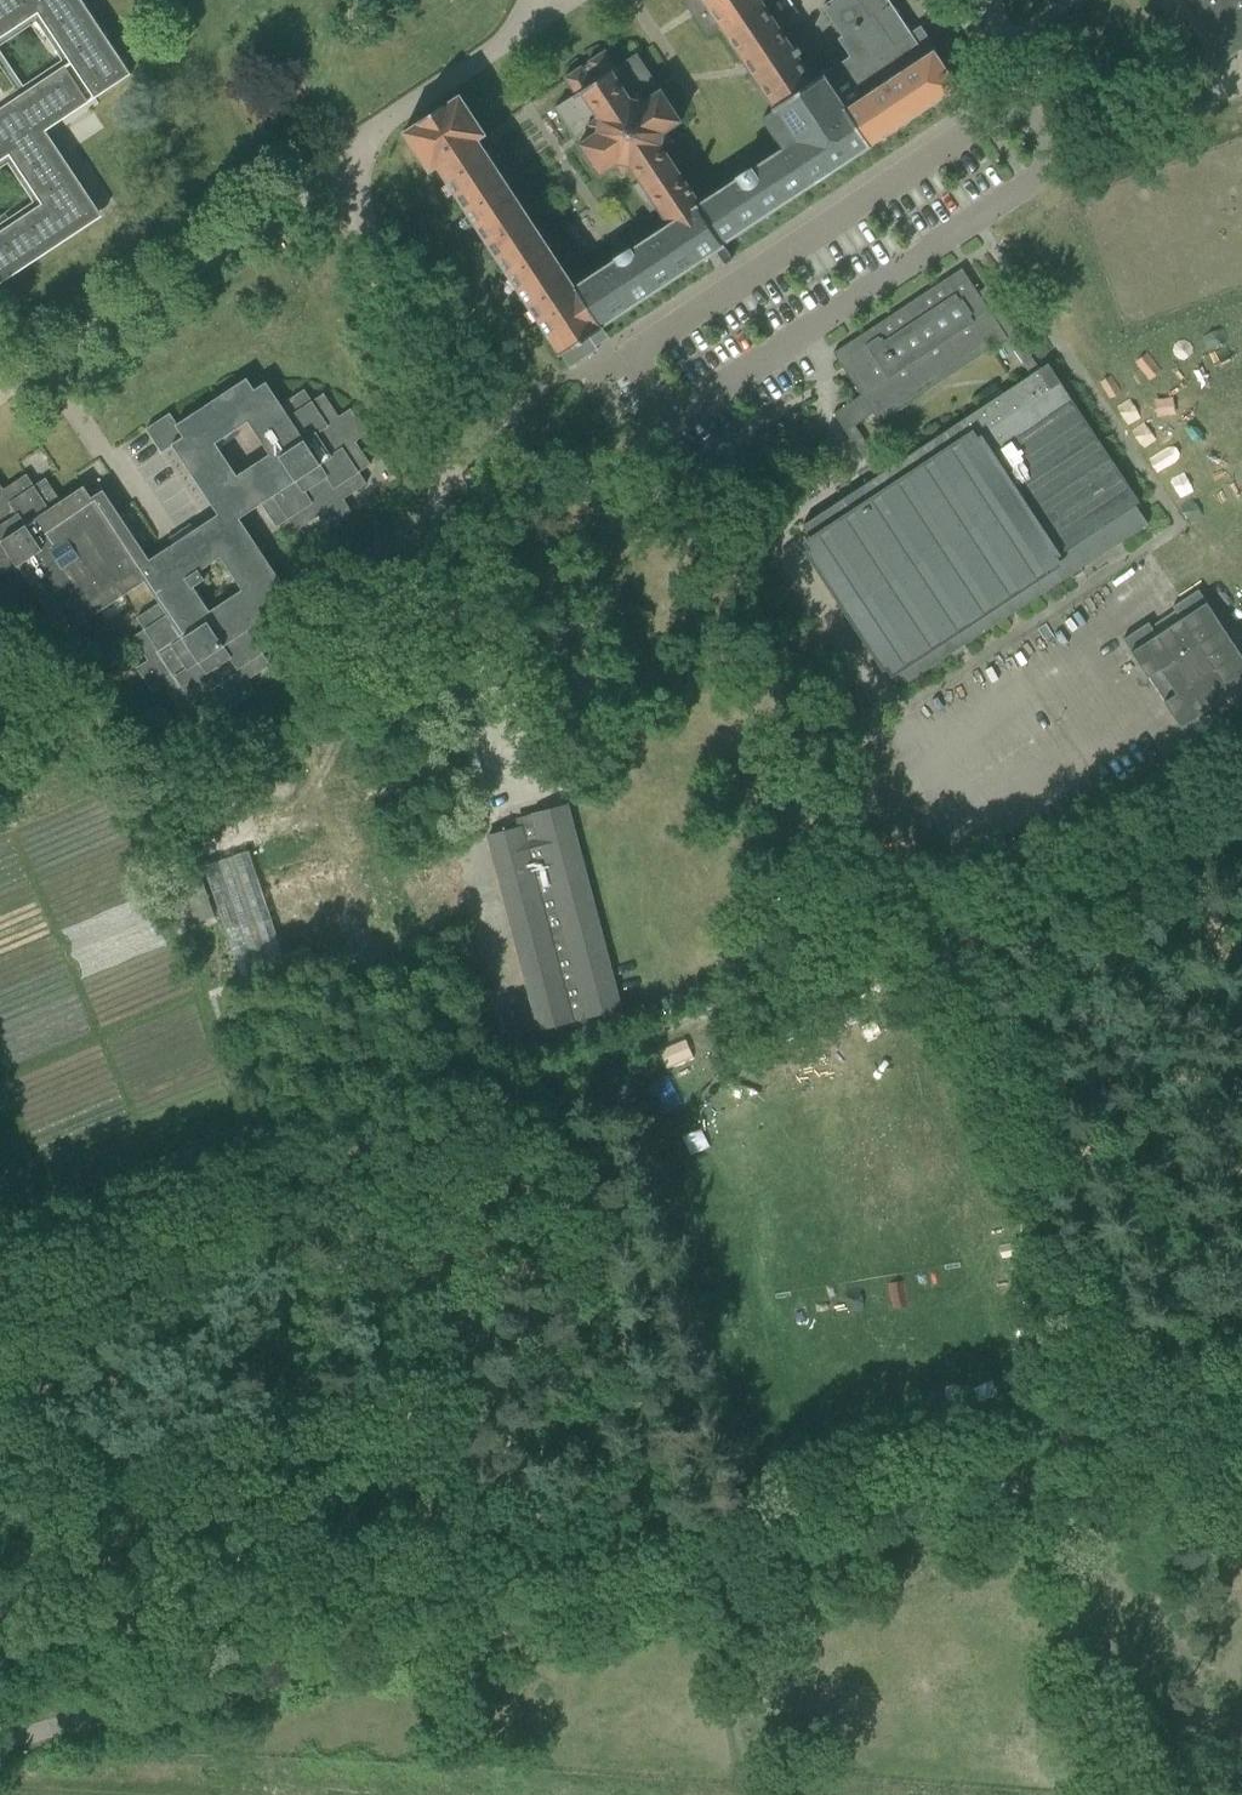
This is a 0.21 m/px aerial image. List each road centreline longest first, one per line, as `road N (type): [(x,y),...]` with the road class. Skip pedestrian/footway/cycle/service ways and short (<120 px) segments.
road 1 (unclassified): [(1241,1433),(0,1741)]
road 2 (residential): [(0,389),(304,194),(378,126),(502,42),(535,0)]

